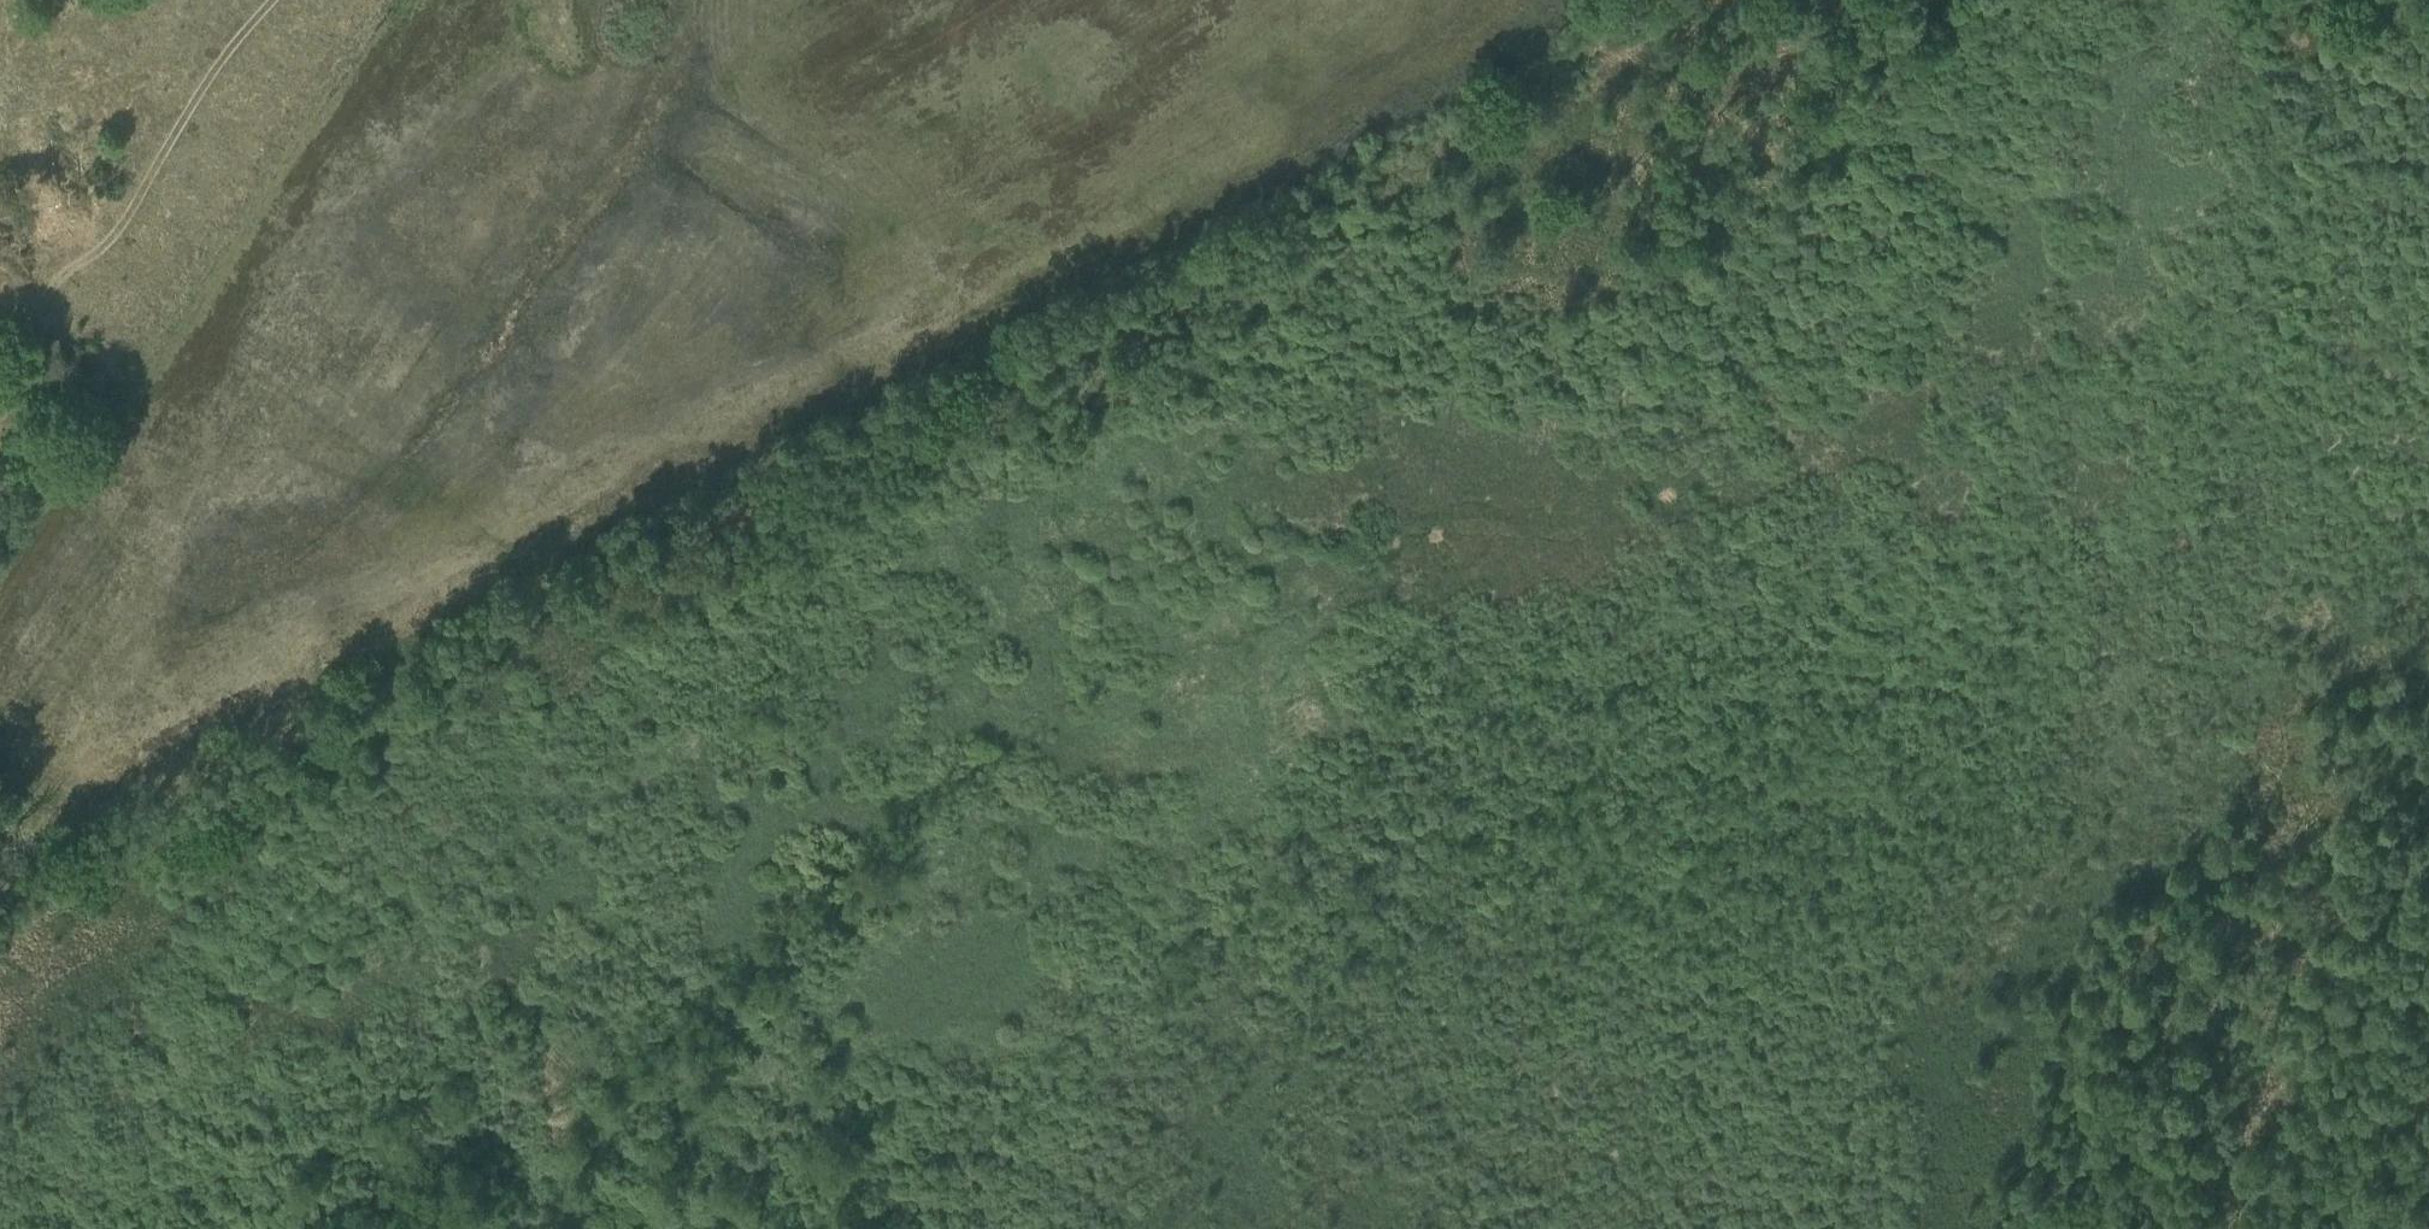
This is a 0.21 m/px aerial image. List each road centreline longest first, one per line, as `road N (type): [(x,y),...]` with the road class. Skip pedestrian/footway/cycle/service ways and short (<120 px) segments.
road 1 (track): [(0,386),(51,283),(108,241),(168,130),(264,0)]

